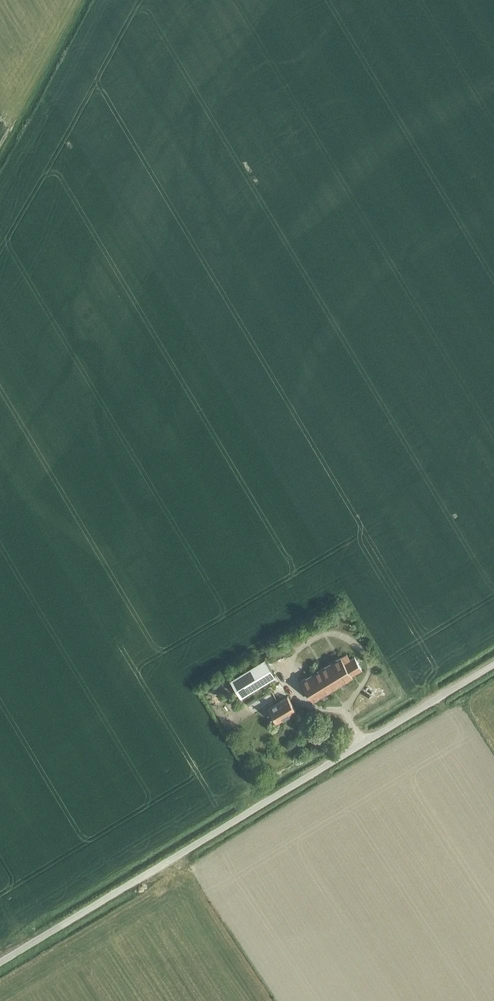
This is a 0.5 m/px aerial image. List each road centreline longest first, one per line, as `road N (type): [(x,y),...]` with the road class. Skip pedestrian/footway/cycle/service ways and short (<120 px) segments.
road 1 (unclassified): [(0,962),(493,664)]

